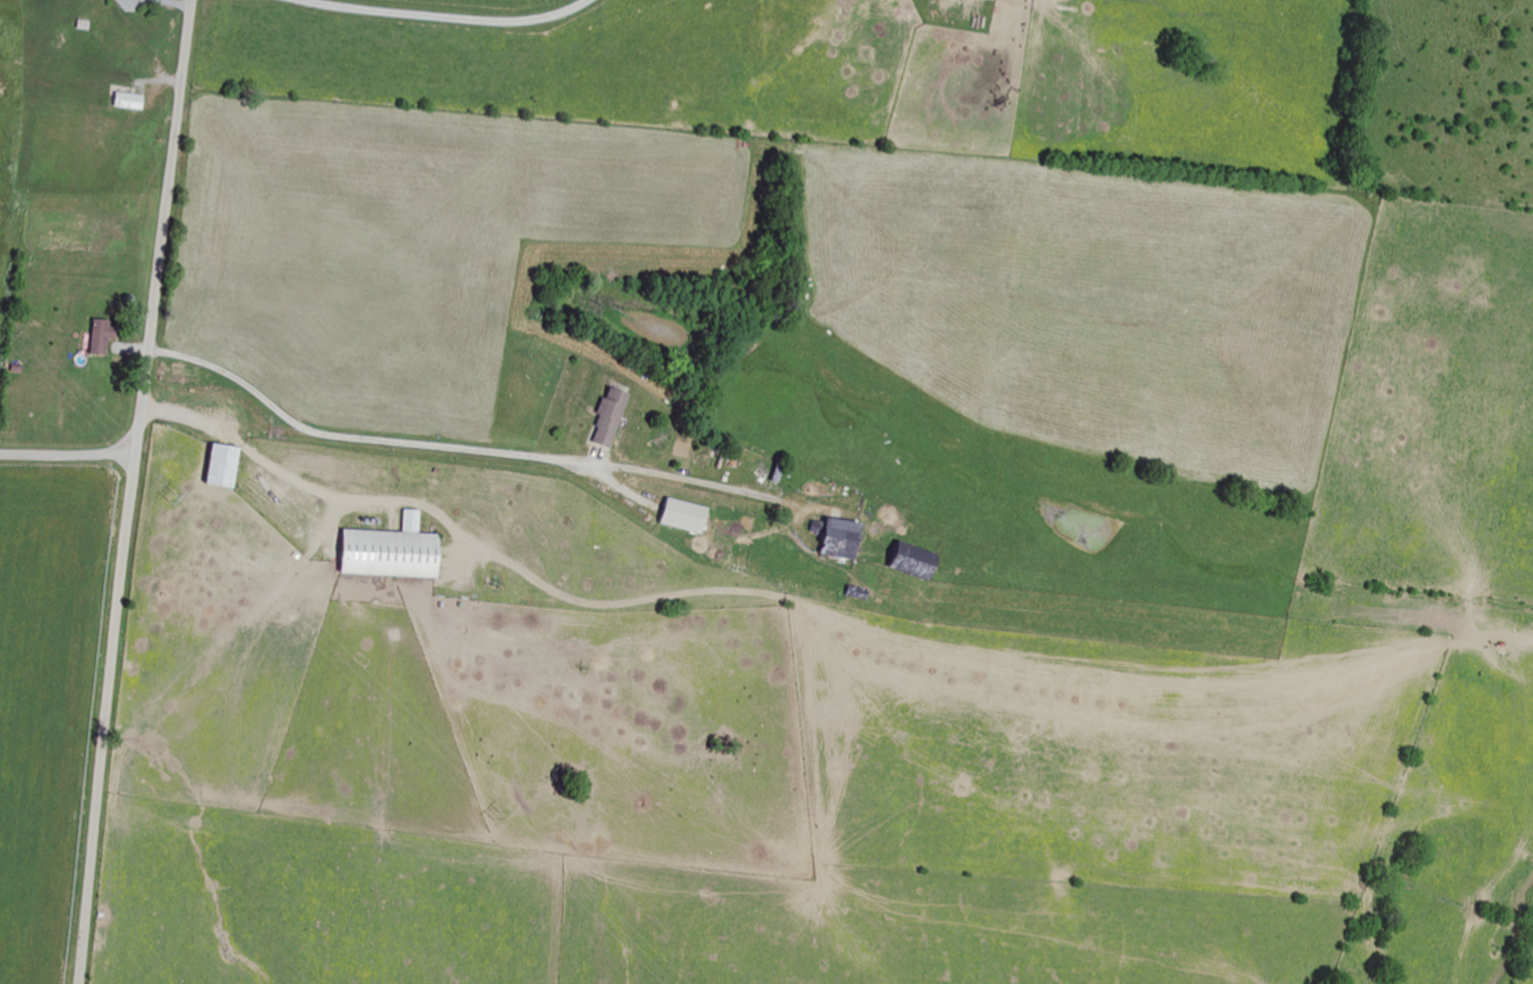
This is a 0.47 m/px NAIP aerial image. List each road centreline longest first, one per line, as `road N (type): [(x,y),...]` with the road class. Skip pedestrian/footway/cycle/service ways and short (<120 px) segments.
road 1 (residential): [(79,983),(192,0)]
road 2 (residential): [(745,511),(320,456),(136,455)]
road 3 (residential): [(136,455),(0,456)]

